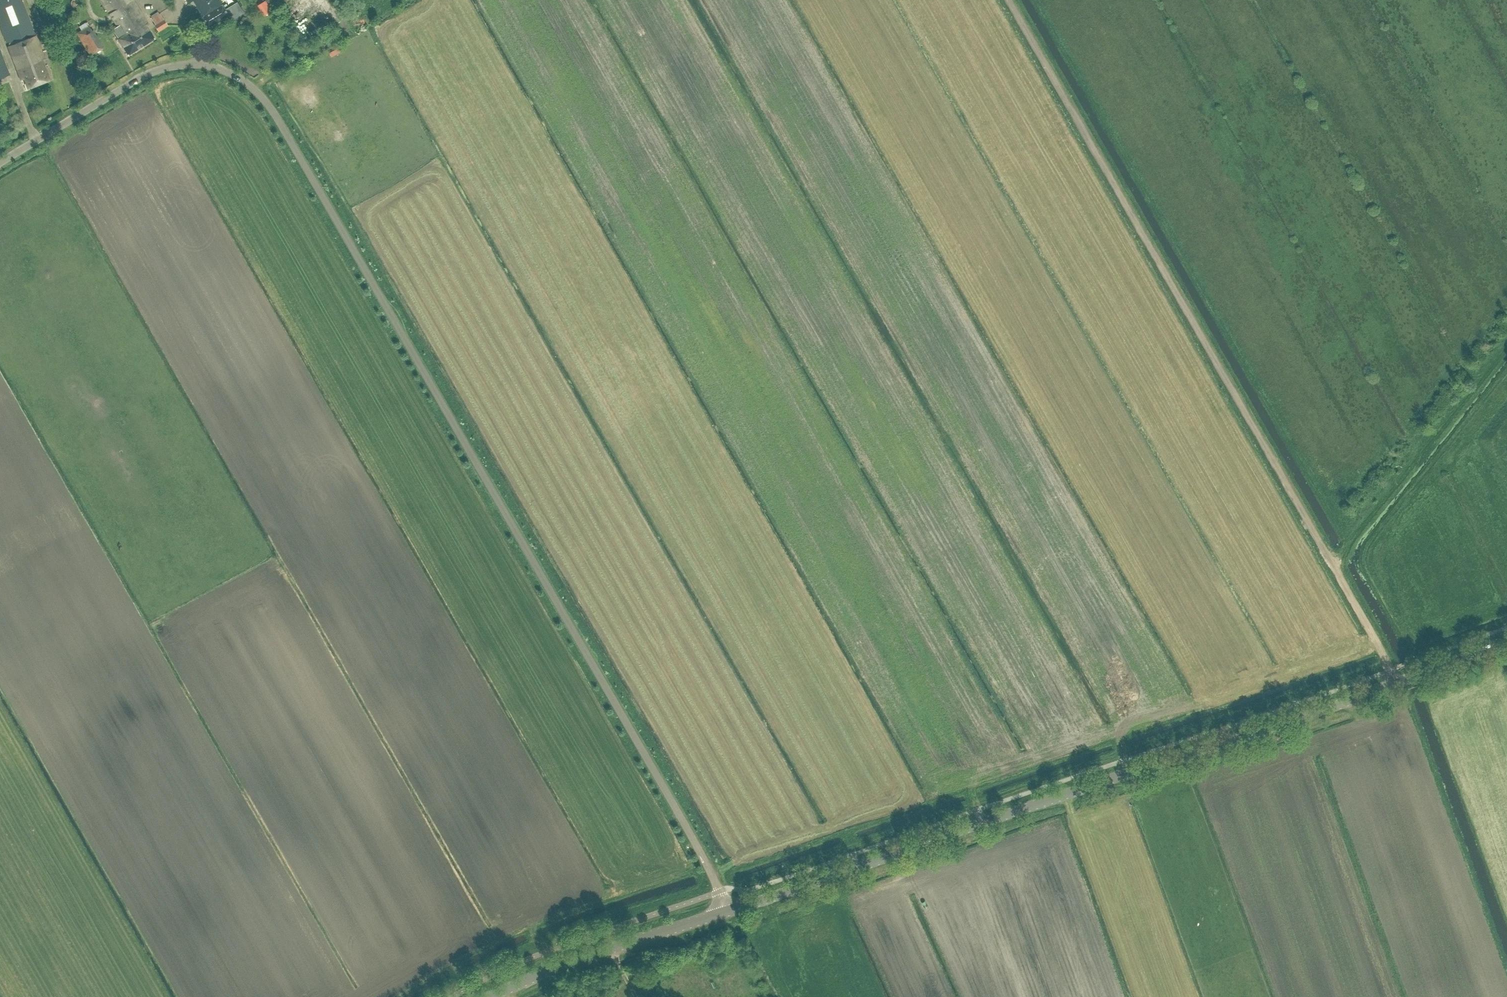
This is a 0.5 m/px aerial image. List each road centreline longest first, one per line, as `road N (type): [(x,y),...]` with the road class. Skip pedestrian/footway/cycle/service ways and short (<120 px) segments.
road 1 (unclassified): [(719,891),(253,87),(203,65),(159,70),(0,164)]
road 2 (tertiary): [(725,912),(1506,643)]
road 3 (track): [(1390,669),(1009,0)]
road 4 (track): [(1334,564),(1506,352)]
road 5 (tertiary): [(491,996),(542,971),(725,912)]

